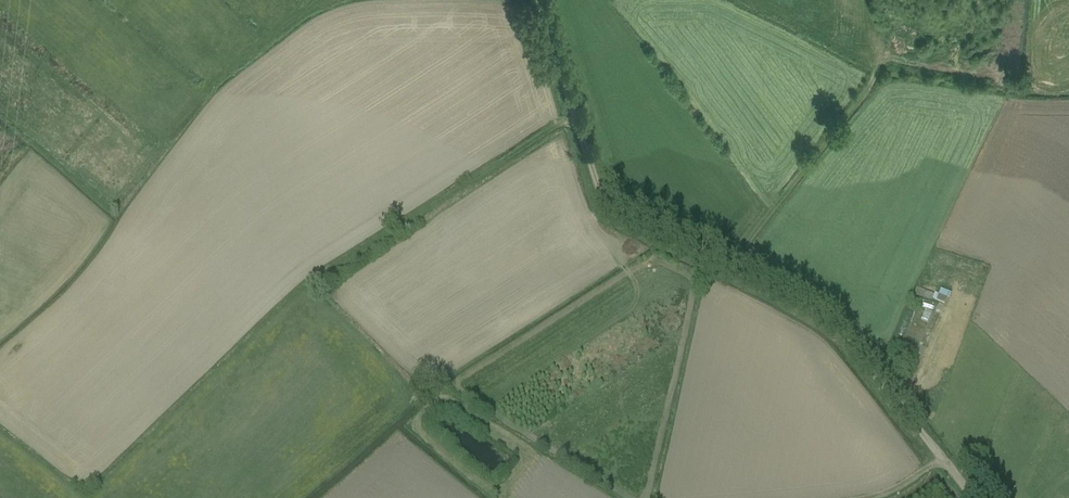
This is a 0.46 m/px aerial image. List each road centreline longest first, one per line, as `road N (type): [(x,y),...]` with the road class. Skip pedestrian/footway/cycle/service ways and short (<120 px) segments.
road 1 (track): [(973,497),(886,384),(825,320),(610,204),(536,0)]
road 2 (track): [(730,268),(881,67),(894,62),(1025,78)]
road 3 (track): [(340,0),(297,20),(208,93),(116,209)]
road 4 (track): [(575,114),(327,281)]

